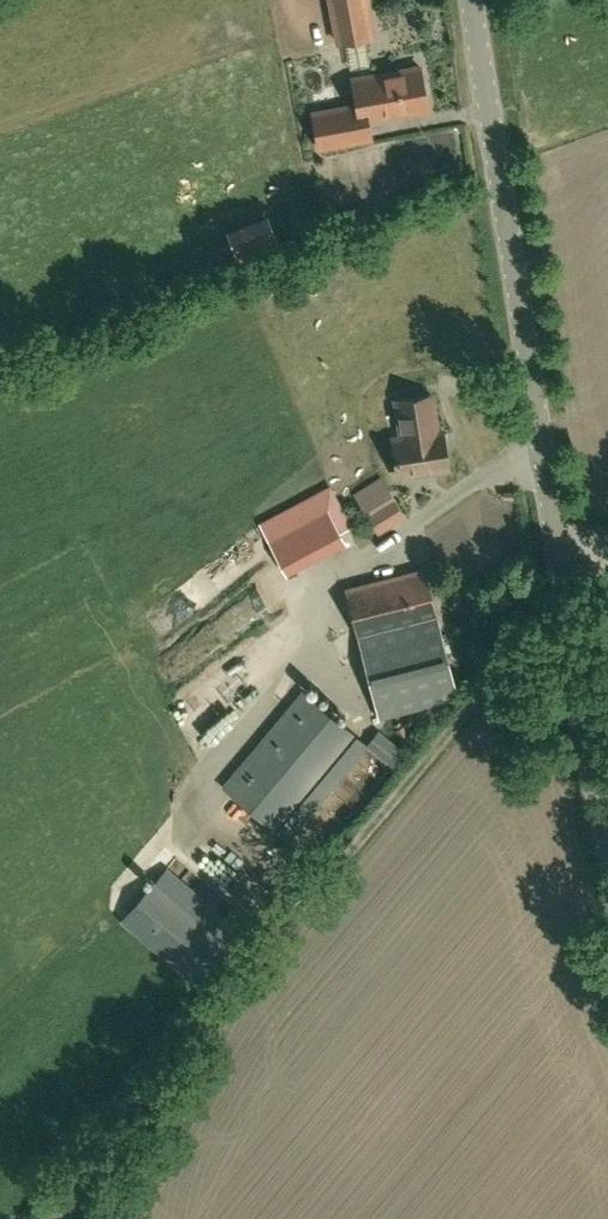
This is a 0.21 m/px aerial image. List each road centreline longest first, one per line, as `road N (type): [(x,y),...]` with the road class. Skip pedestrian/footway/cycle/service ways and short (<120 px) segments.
road 1 (tertiary): [(607,844),(469,0)]

